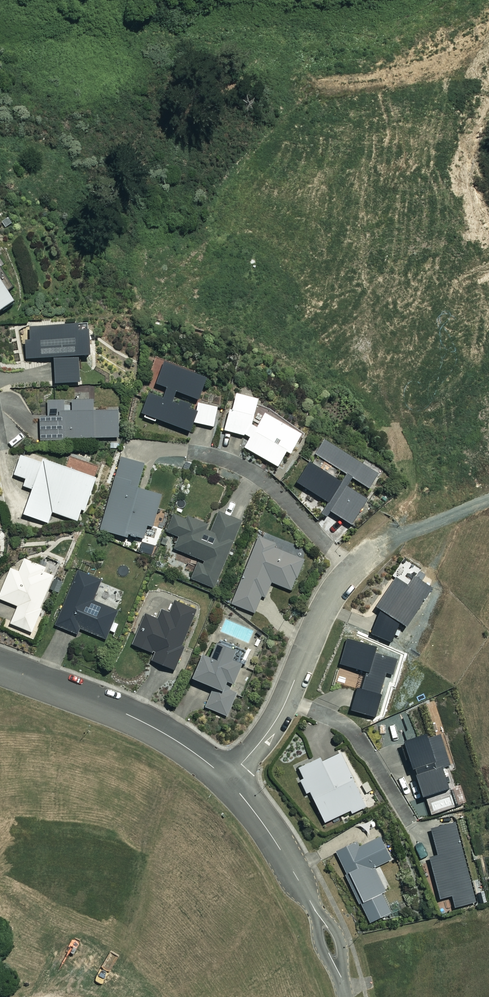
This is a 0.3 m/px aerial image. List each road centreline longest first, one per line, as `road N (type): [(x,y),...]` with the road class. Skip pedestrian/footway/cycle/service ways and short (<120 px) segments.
road 1 (residential): [(227,779),(279,716),(336,587),(385,544)]
road 2 (residential): [(227,779),(133,716),(0,665)]
road 3 (residential): [(346,996),(324,925),(227,779)]

